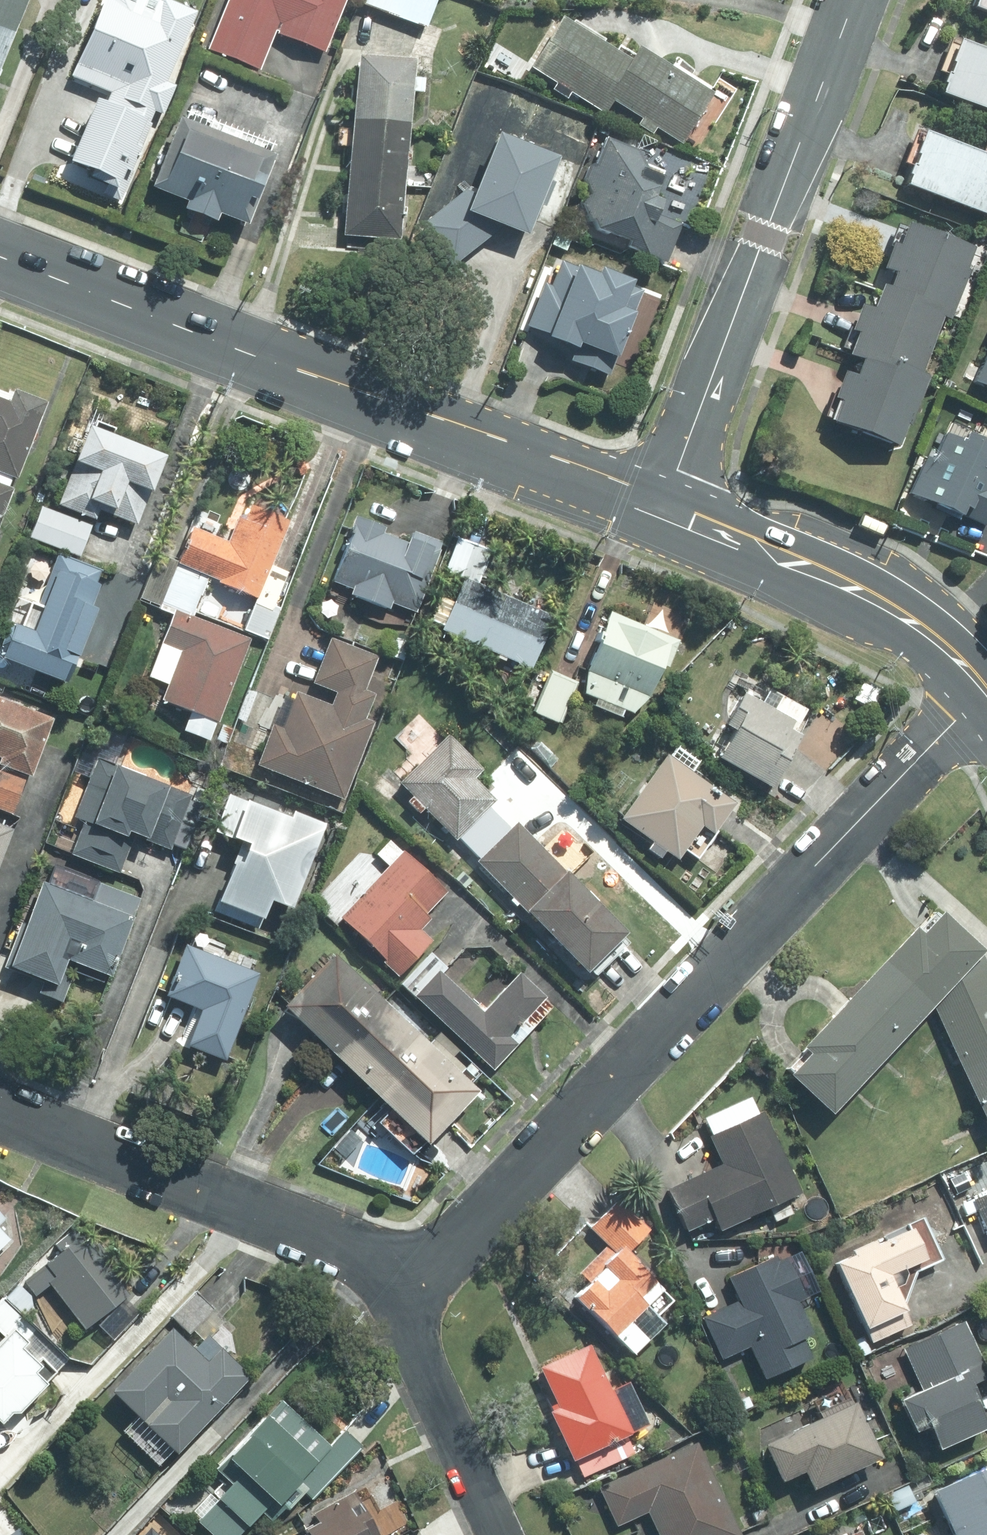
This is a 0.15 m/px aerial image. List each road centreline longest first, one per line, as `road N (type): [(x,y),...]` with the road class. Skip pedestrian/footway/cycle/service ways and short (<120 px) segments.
road 1 (residential): [(984,689),(451,1246),(400,1280)]
road 2 (secondary): [(659,509),(0,254)]
road 3 (residential): [(400,1280),(0,1113)]
road 4 (secondary): [(984,689),(952,651),(894,608),(659,509)]
road 5 (unclassified): [(765,239),(659,509)]
road 6 (residential): [(501,1534),(411,1330),(400,1280)]
road 7 (residential): [(854,0),(765,239)]

